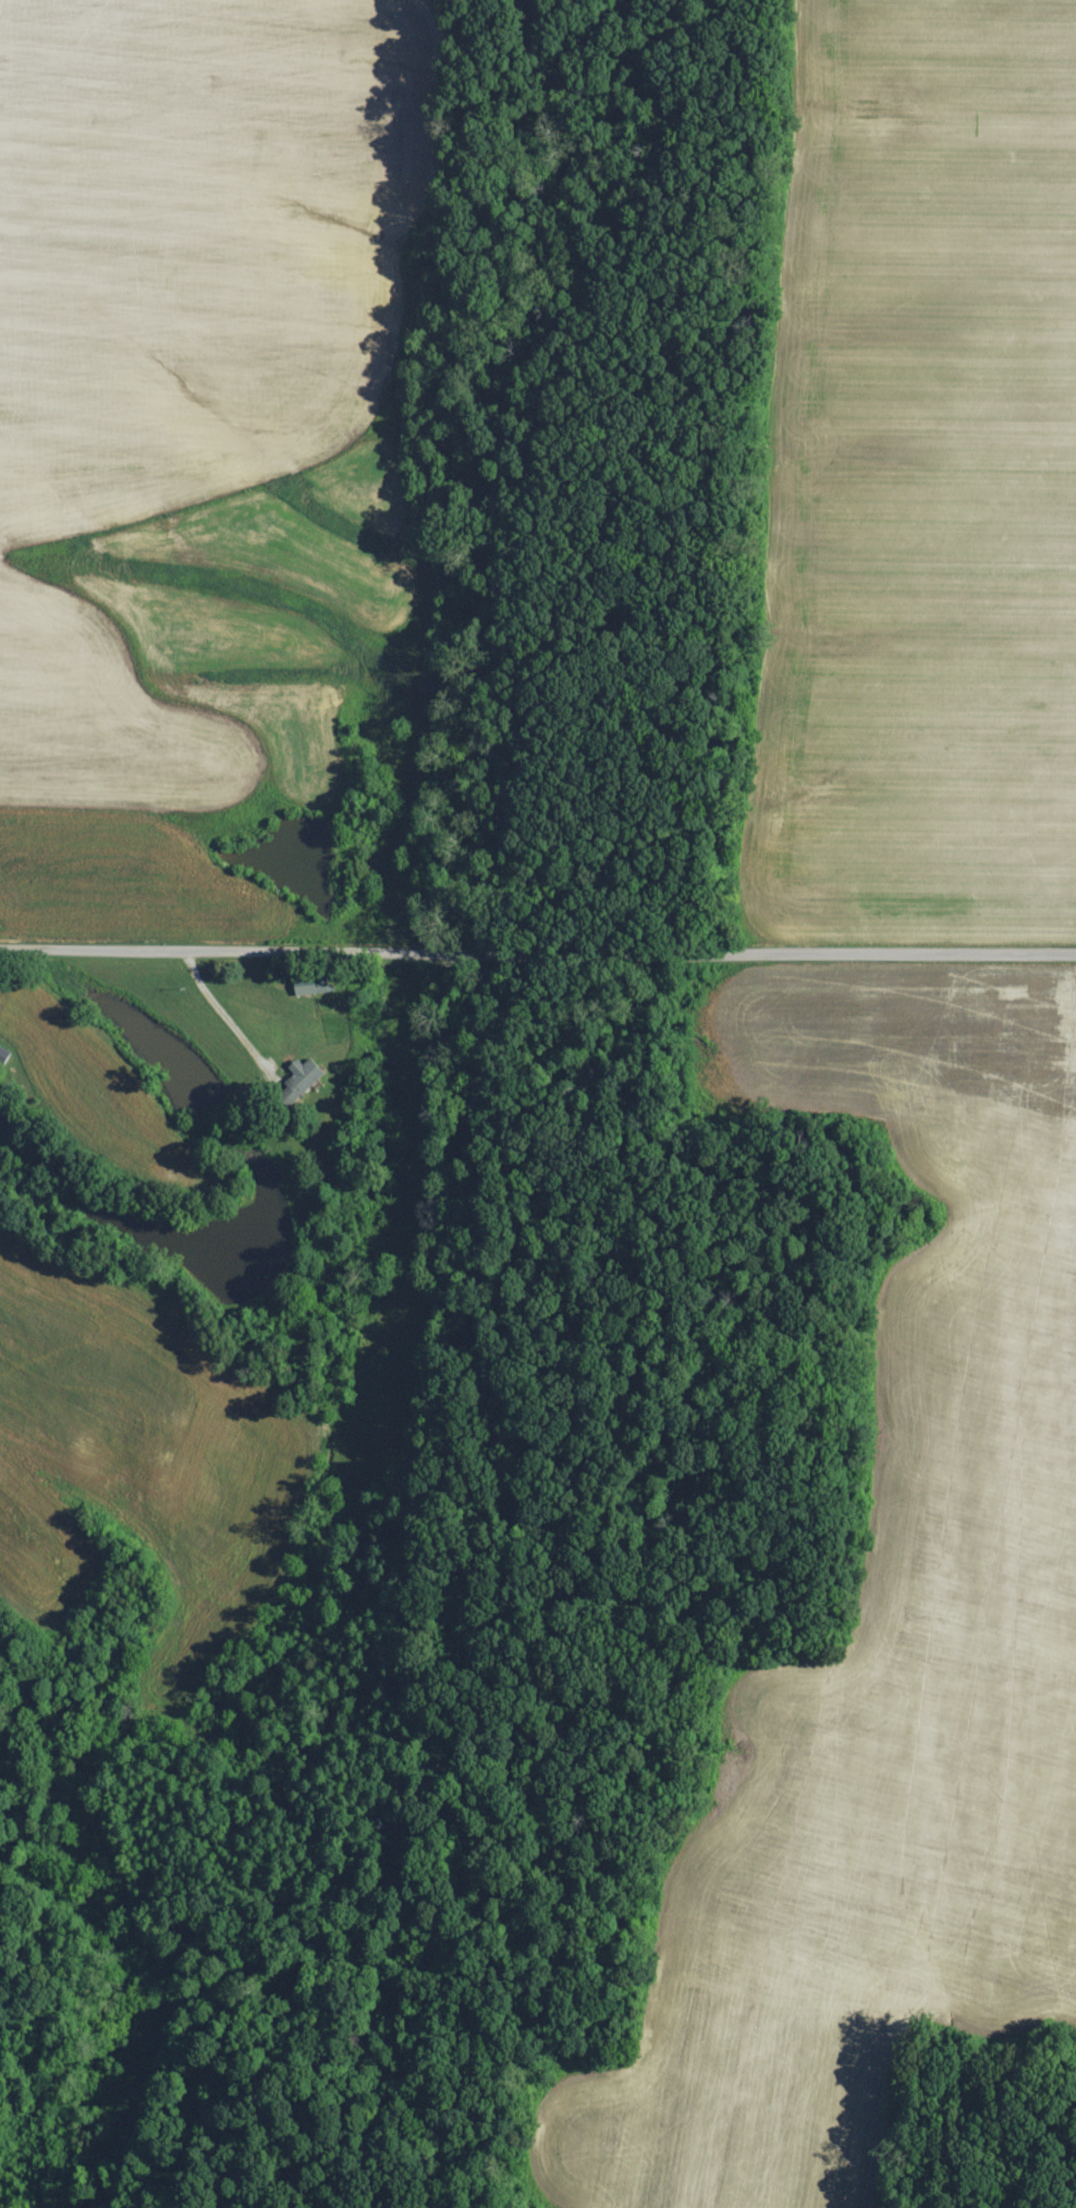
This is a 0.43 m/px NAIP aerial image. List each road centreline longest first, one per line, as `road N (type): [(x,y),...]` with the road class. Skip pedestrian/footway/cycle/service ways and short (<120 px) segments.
road 1 (residential): [(1075,958),(0,952)]

